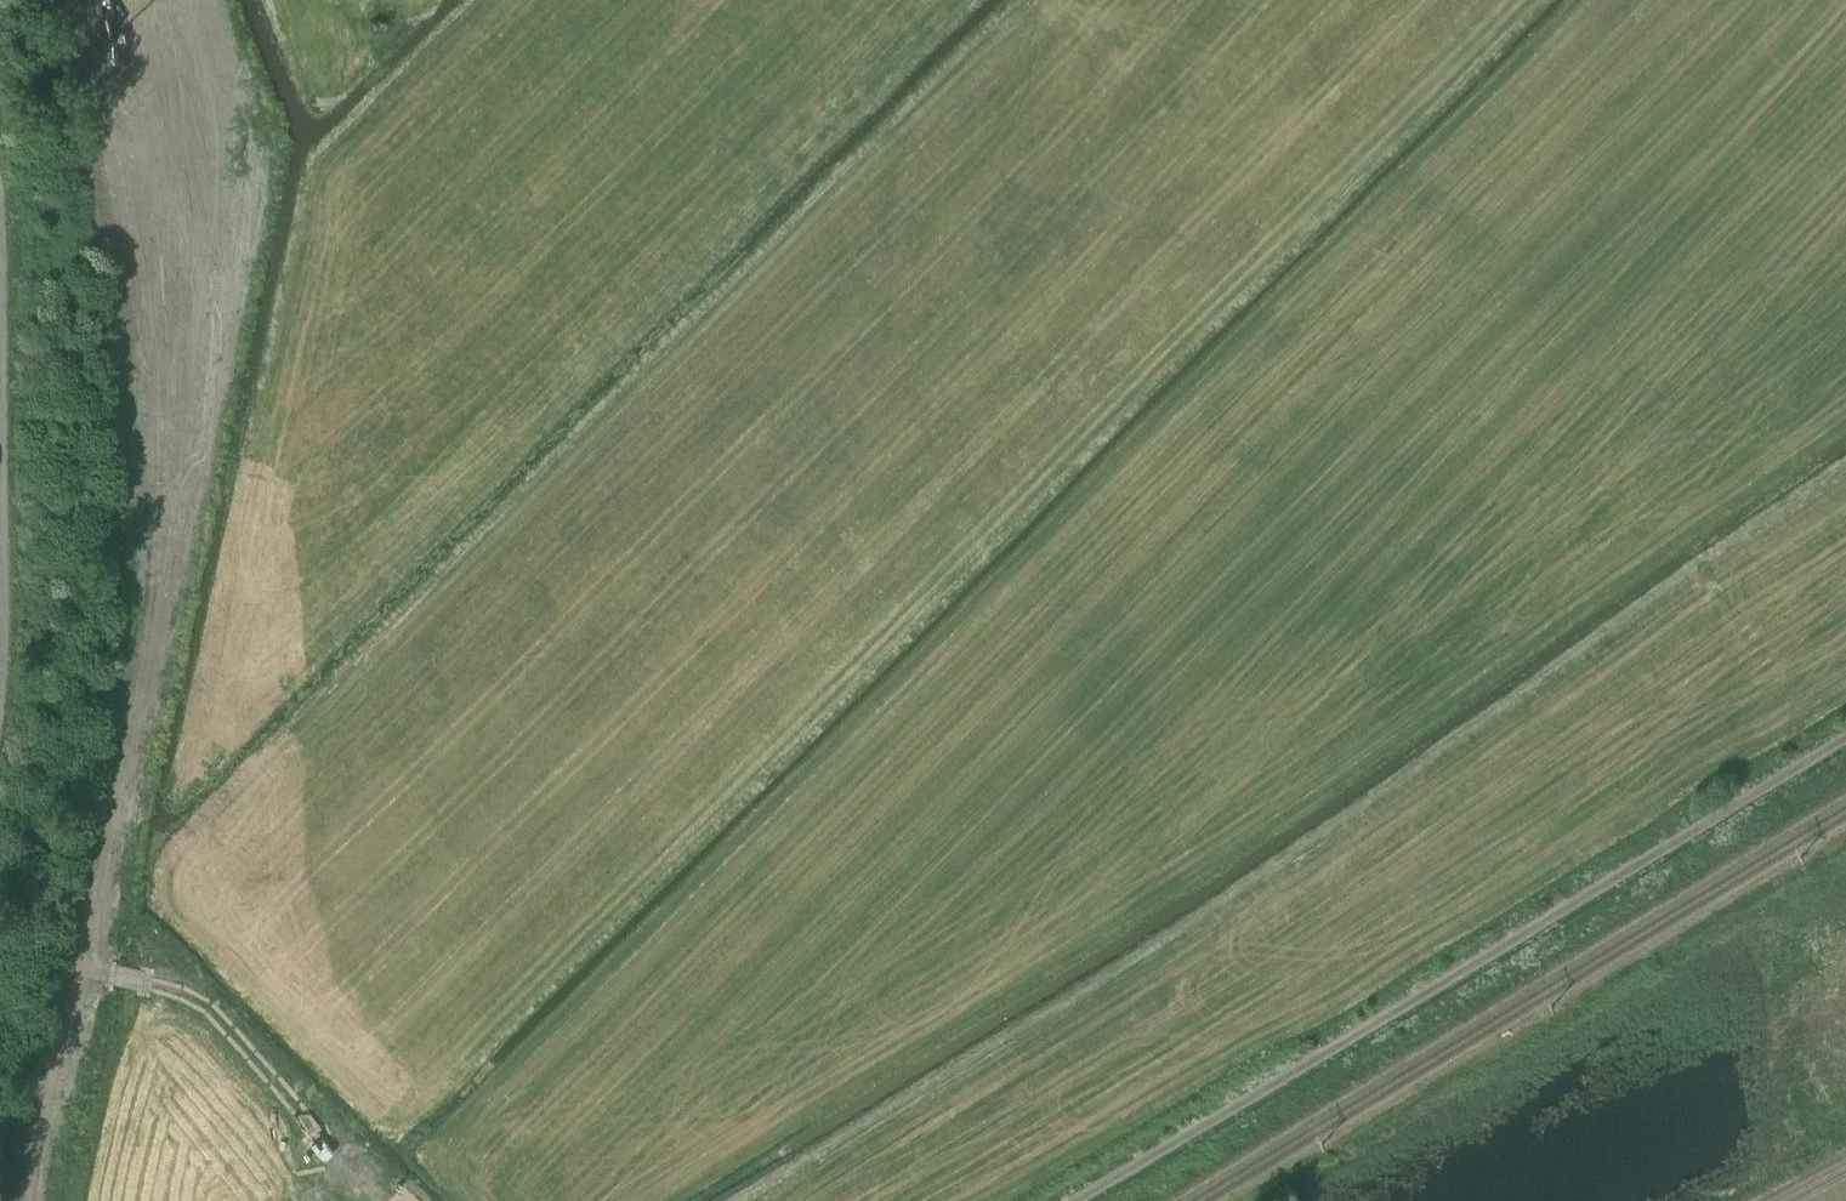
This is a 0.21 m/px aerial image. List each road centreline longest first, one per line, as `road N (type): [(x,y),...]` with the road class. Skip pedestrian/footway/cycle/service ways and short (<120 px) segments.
road 1 (track): [(1054,1200),(1845,735)]

